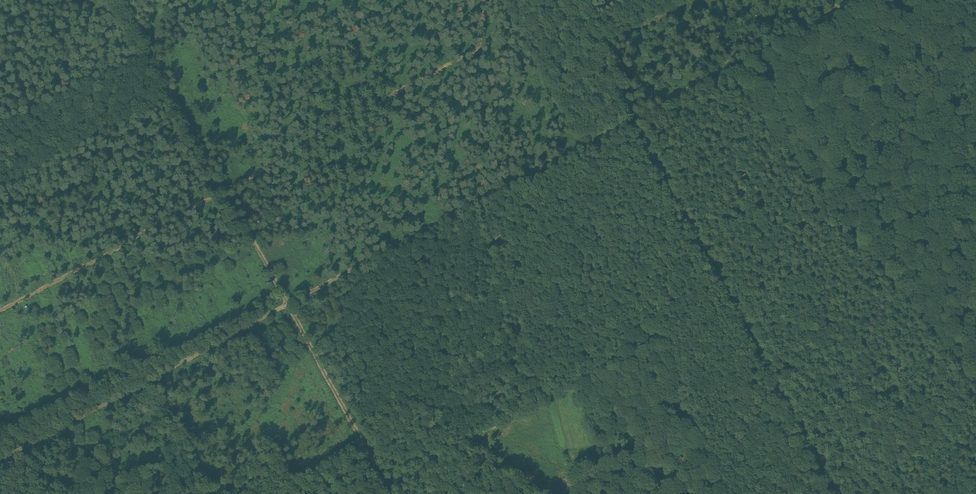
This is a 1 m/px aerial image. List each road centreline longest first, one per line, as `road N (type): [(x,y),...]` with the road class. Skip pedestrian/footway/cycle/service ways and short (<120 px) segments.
road 1 (track): [(634,117),(837,493)]
road 2 (track): [(289,304),(634,117)]
road 3 (track): [(120,0),(289,304)]
road 4 (track): [(0,460),(289,304)]
road 5 (track): [(634,117),(848,0)]
road 6 (track): [(289,304),(393,493)]
road 7 (track): [(570,0),(634,117)]

